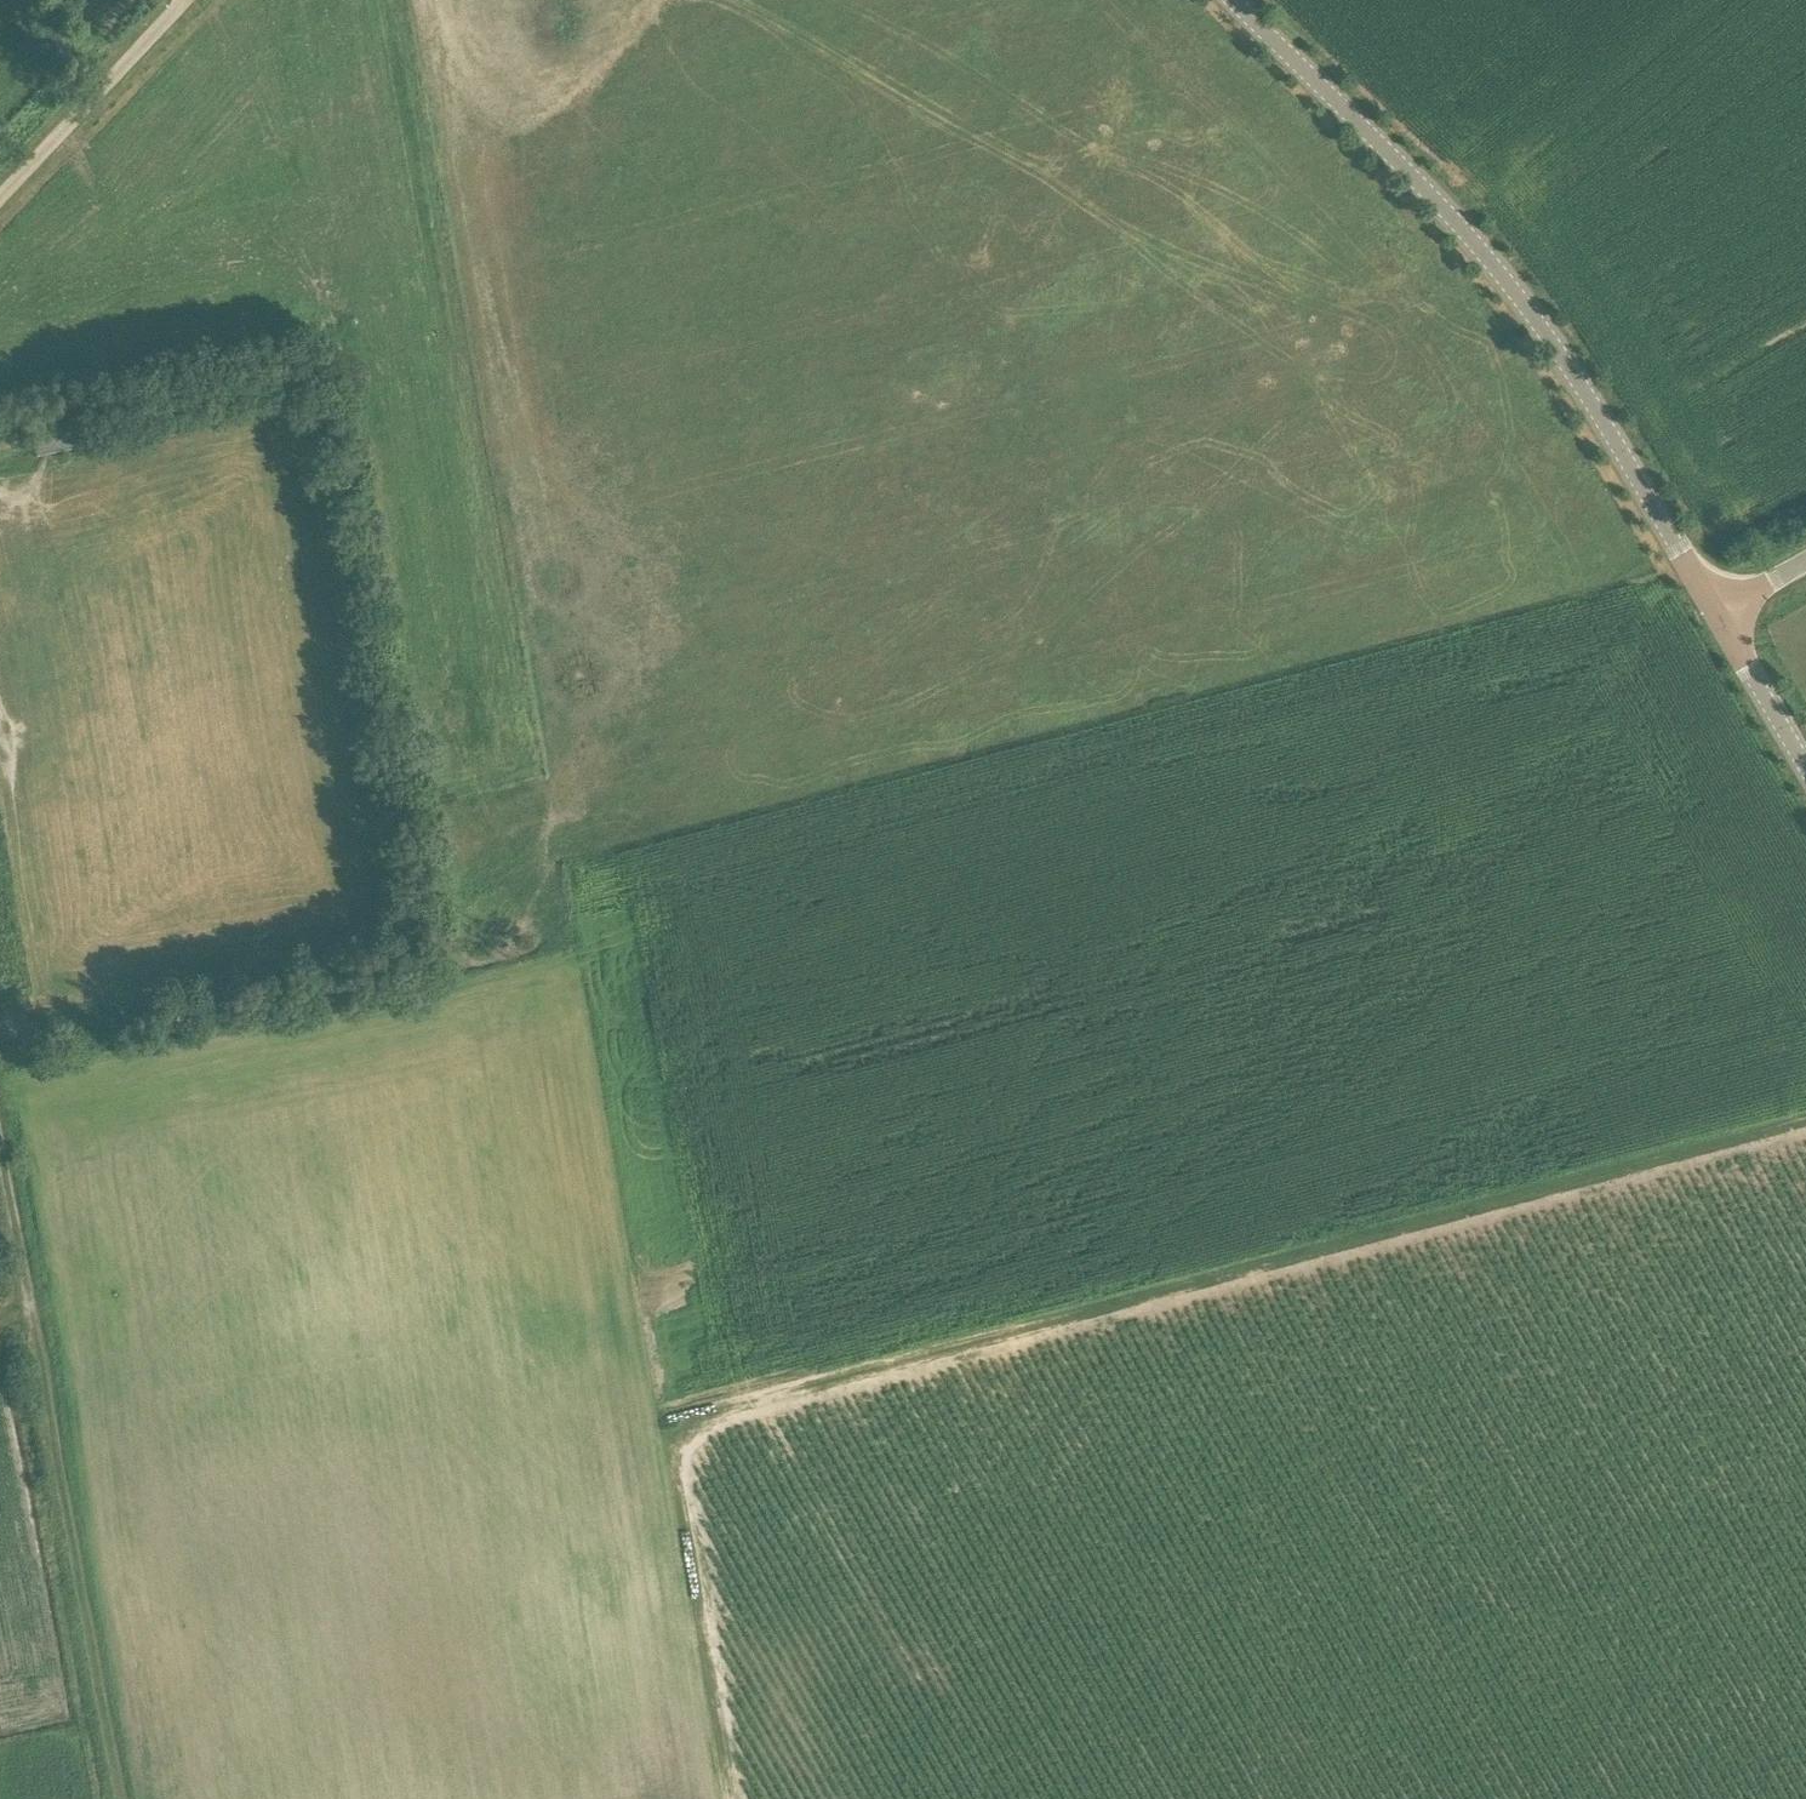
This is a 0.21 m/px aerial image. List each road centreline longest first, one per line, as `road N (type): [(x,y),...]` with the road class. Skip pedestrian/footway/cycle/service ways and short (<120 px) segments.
road 1 (unclassified): [(1708,621),(1564,350),(1381,146),(1231,0)]
road 2 (track): [(127,1798),(0,1112)]
road 3 (unclassified): [(0,194),(181,0)]
road 4 (unclassified): [(1805,785),(1708,621)]

